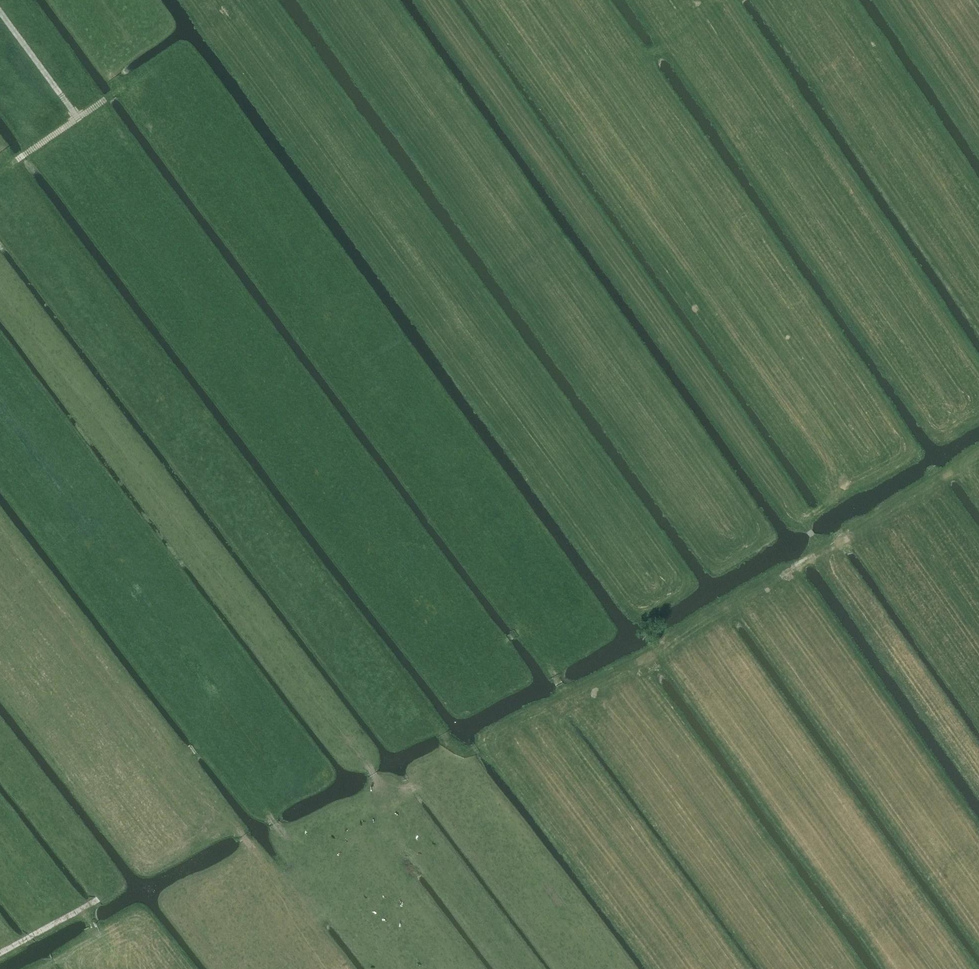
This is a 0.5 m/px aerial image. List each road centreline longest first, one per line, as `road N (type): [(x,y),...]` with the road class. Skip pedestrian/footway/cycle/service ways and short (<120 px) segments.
road 1 (track): [(0,11),(78,116)]

